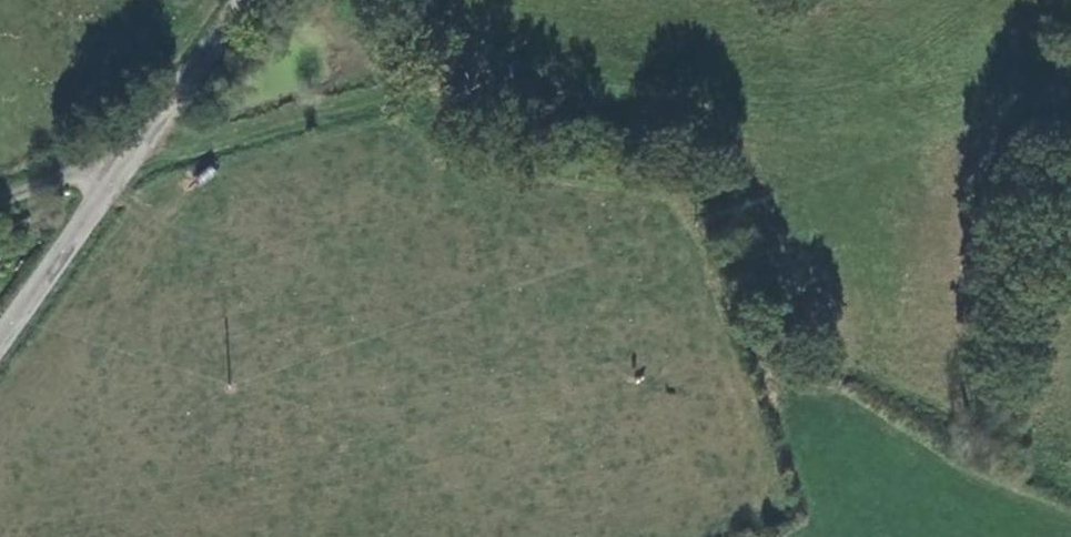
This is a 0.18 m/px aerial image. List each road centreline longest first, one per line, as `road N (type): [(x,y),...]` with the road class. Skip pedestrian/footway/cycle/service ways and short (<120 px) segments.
road 1 (tertiary): [(0,340),(133,151)]
road 2 (tertiary): [(133,151),(241,0)]
road 3 (unclassified): [(0,201),(133,151)]

